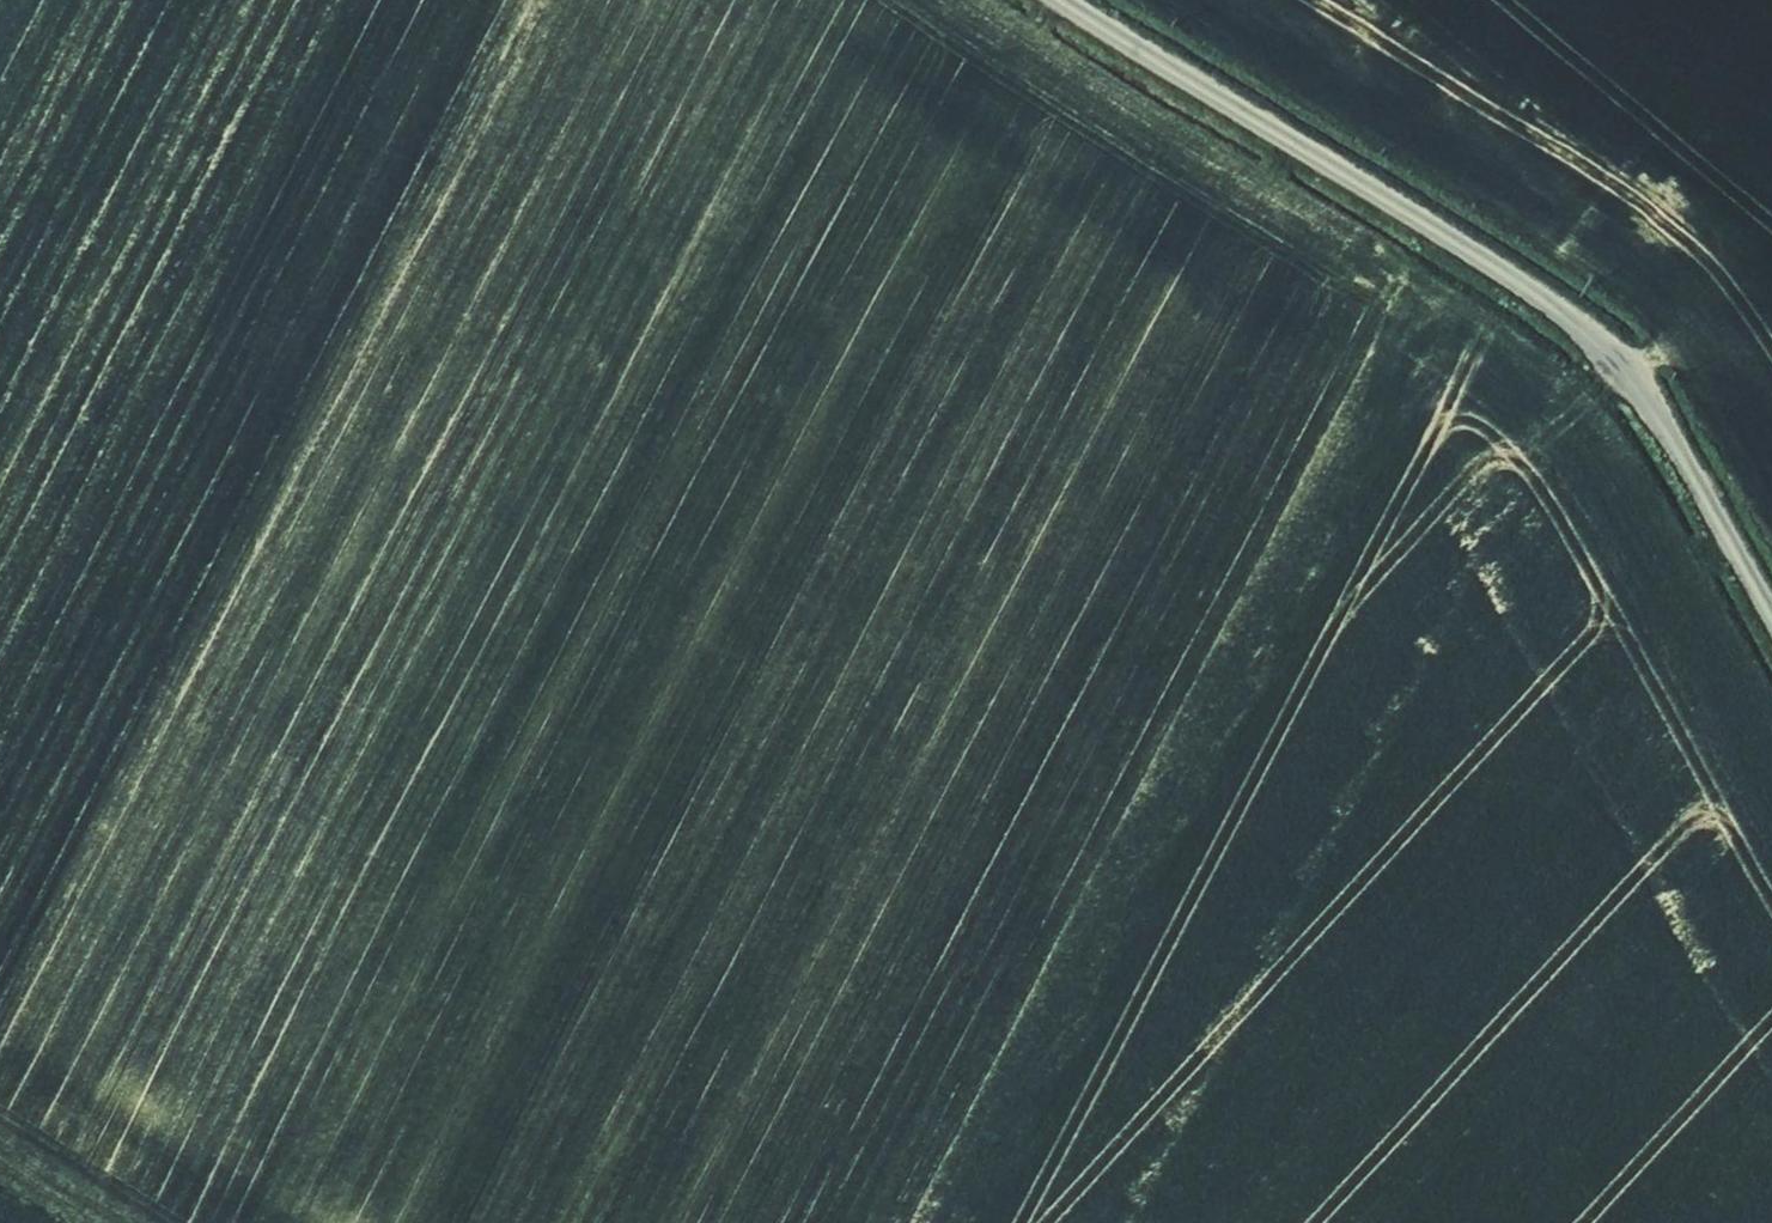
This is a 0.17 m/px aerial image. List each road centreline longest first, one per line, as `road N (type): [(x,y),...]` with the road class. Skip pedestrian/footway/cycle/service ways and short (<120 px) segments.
road 1 (unclassified): [(1062,0),(1582,325),(1639,382),(1771,613)]
road 2 (track): [(1622,361),(1686,350),(1771,355)]

